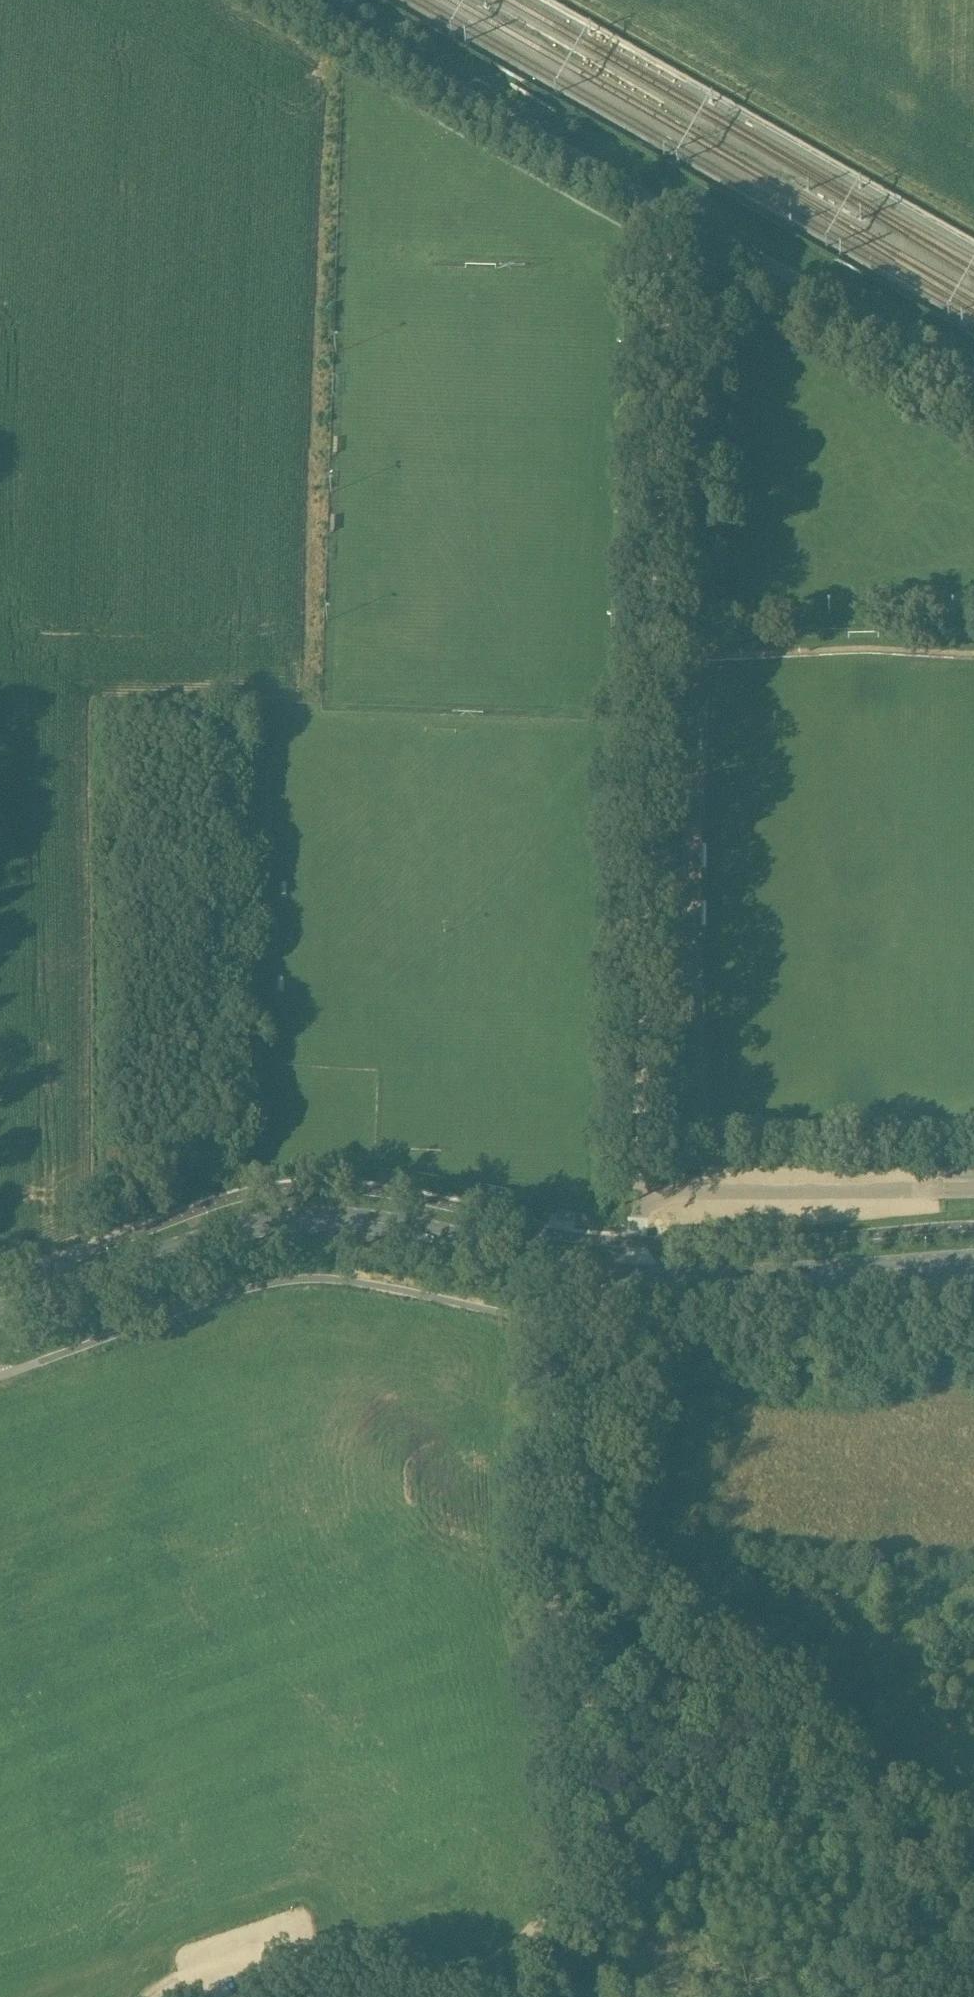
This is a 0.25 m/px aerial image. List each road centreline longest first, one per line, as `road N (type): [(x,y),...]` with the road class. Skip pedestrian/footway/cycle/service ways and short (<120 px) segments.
road 1 (track): [(639,1244),(666,207)]
road 2 (primary): [(0,1315),(209,1239),(293,1221),(406,1227),(627,1277),(973,1263)]
road 3 (track): [(973,1890),(890,1813),(828,1771),(784,1762),(704,1774),(660,1764),(623,1736),(577,1672),(544,1493),(553,1430),(601,1315)]
road 4 (track): [(525,1996),(535,1927),(577,1857),(704,1774)]
road 5 (track): [(577,1857),(593,1756),(577,1672)]
road 6 (track): [(432,1996),(535,1927)]

